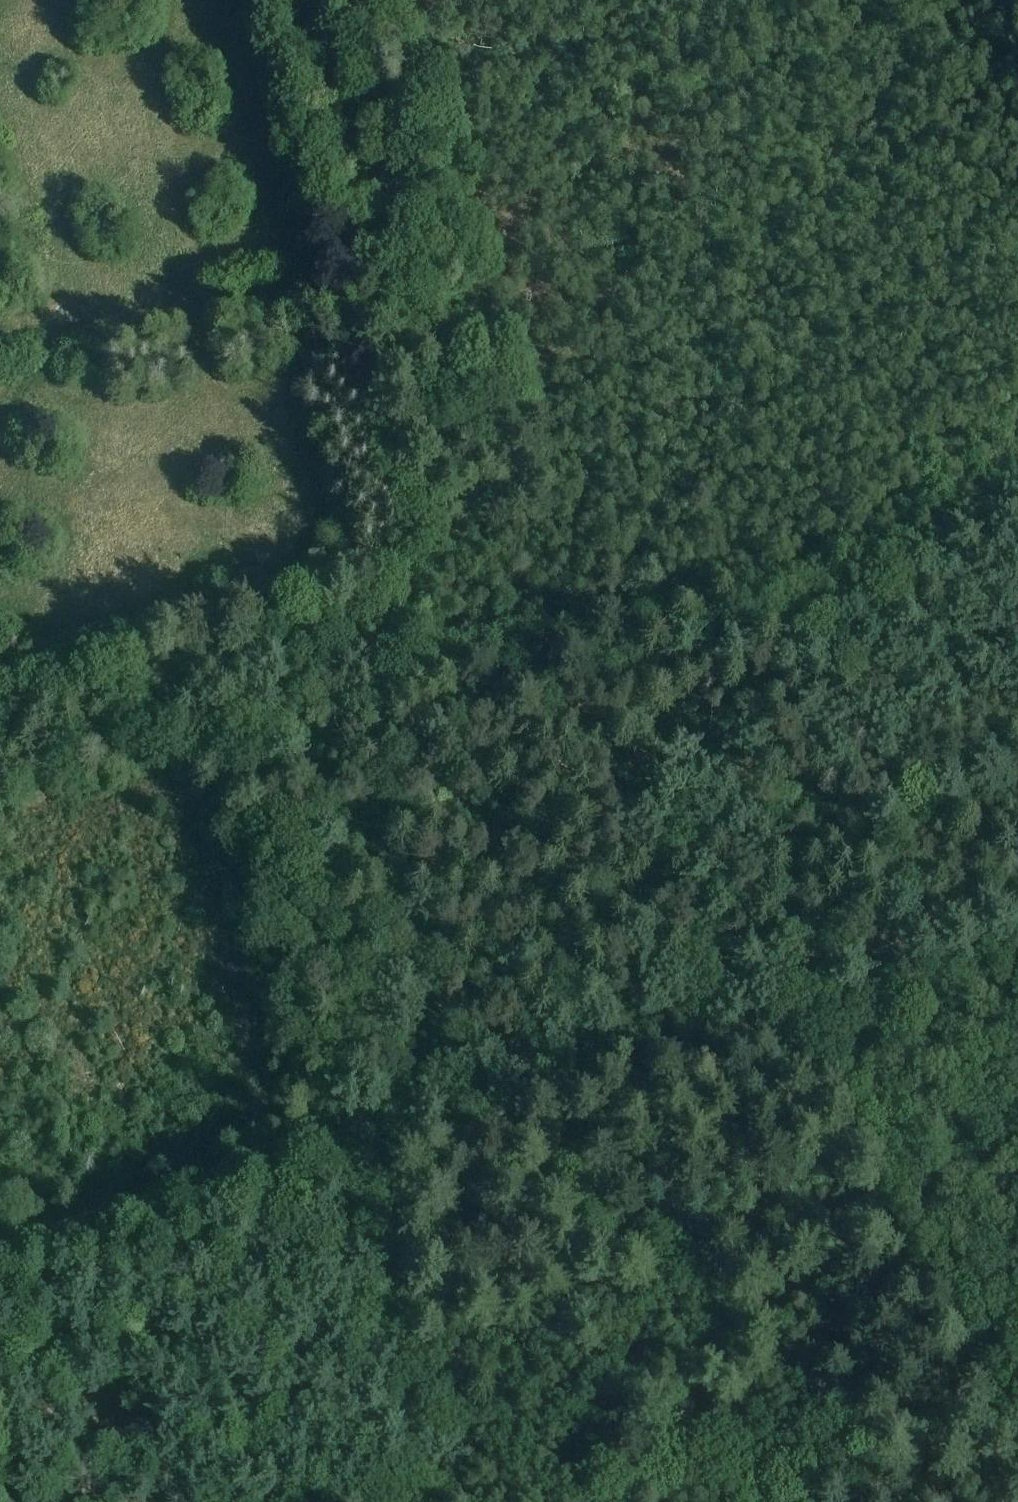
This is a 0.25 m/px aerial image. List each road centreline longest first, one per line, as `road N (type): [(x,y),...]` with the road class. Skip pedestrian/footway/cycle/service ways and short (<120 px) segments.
road 1 (track): [(0,1244),(570,1056)]
road 2 (track): [(570,1056),(1017,901)]

